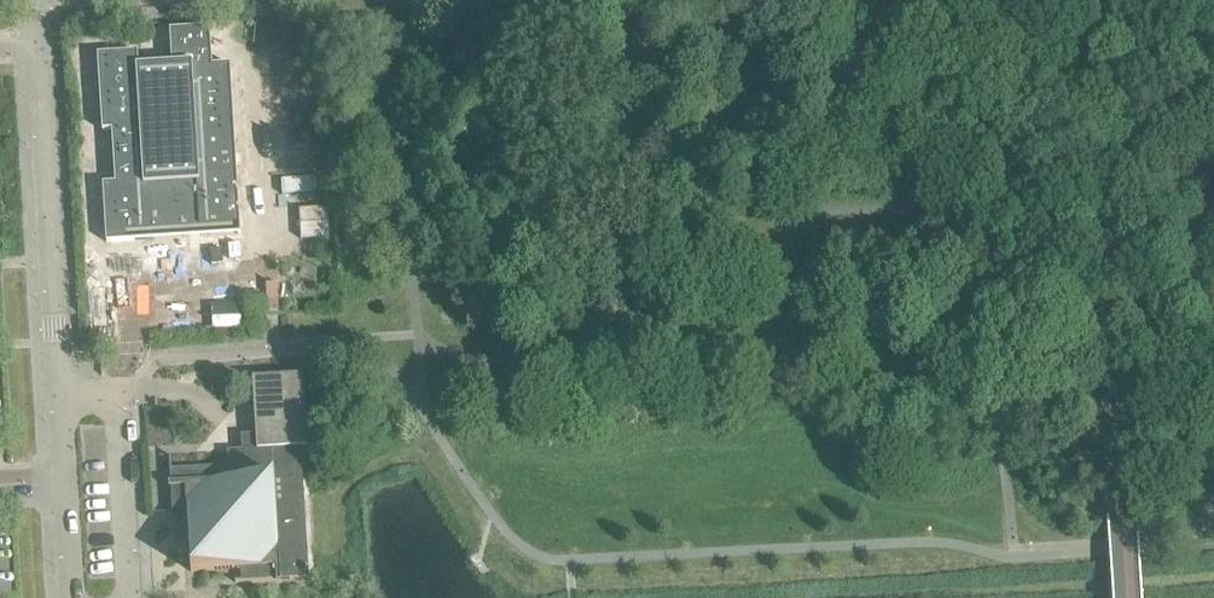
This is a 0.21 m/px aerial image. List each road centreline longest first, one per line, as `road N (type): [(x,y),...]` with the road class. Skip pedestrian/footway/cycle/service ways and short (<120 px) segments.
road 1 (residential): [(67,597),(32,0)]
road 2 (unclassified): [(118,393),(195,394),(240,435)]

